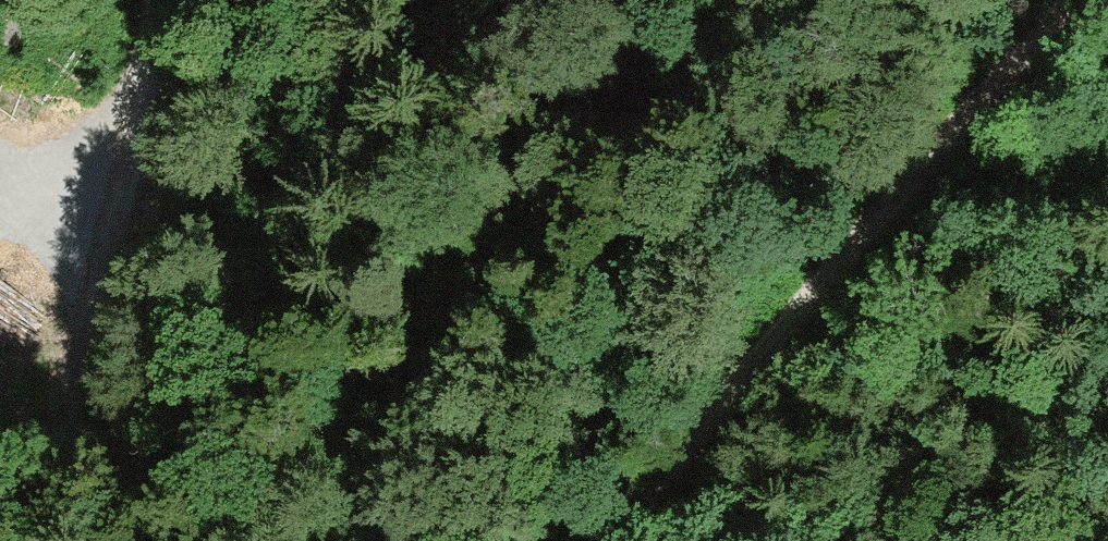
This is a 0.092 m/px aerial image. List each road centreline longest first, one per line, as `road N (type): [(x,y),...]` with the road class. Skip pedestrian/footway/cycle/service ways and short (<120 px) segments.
road 1 (track): [(199,540),(696,0)]
road 2 (track): [(1061,0),(626,540)]
road 3 (track): [(154,0),(150,58),(88,285),(4,500),(1,540)]

